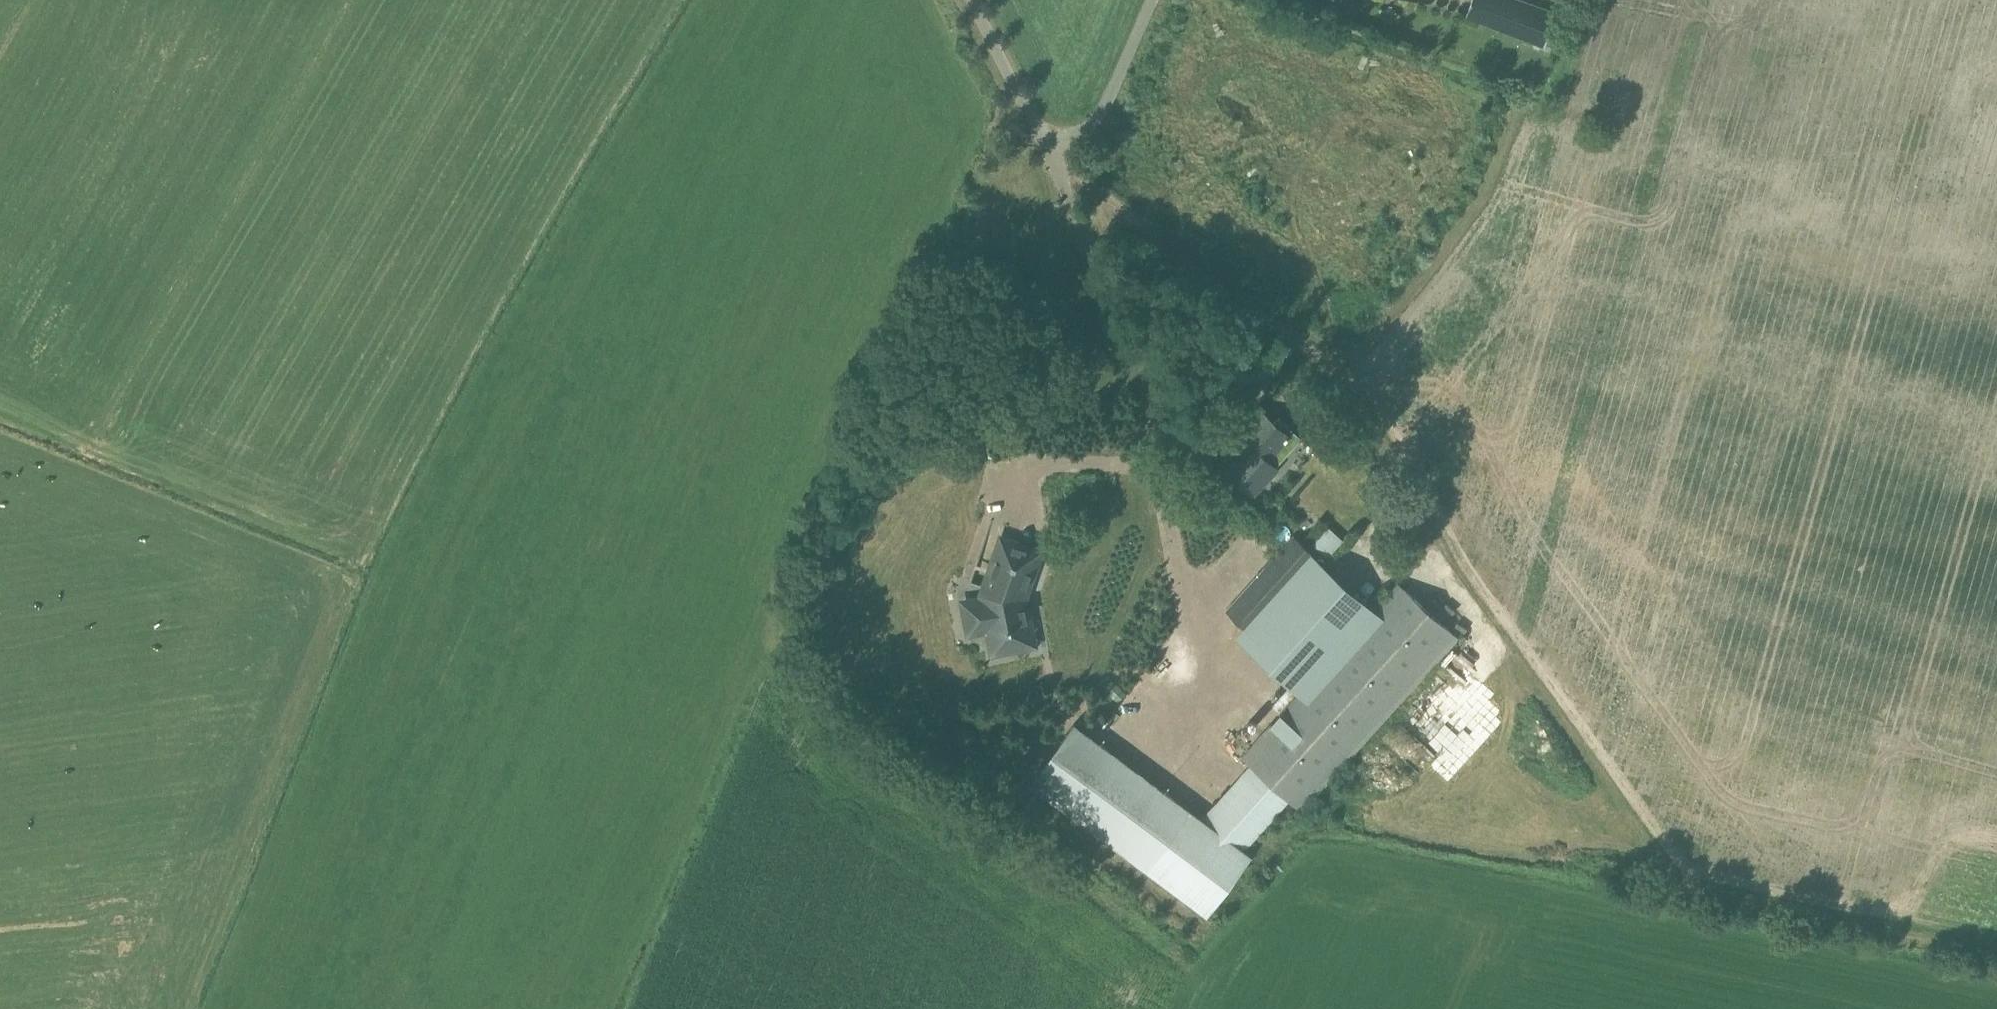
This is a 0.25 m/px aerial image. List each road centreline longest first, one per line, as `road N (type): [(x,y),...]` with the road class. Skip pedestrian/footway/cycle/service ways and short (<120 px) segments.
road 1 (unclassified): [(1044,147),(972,0)]

